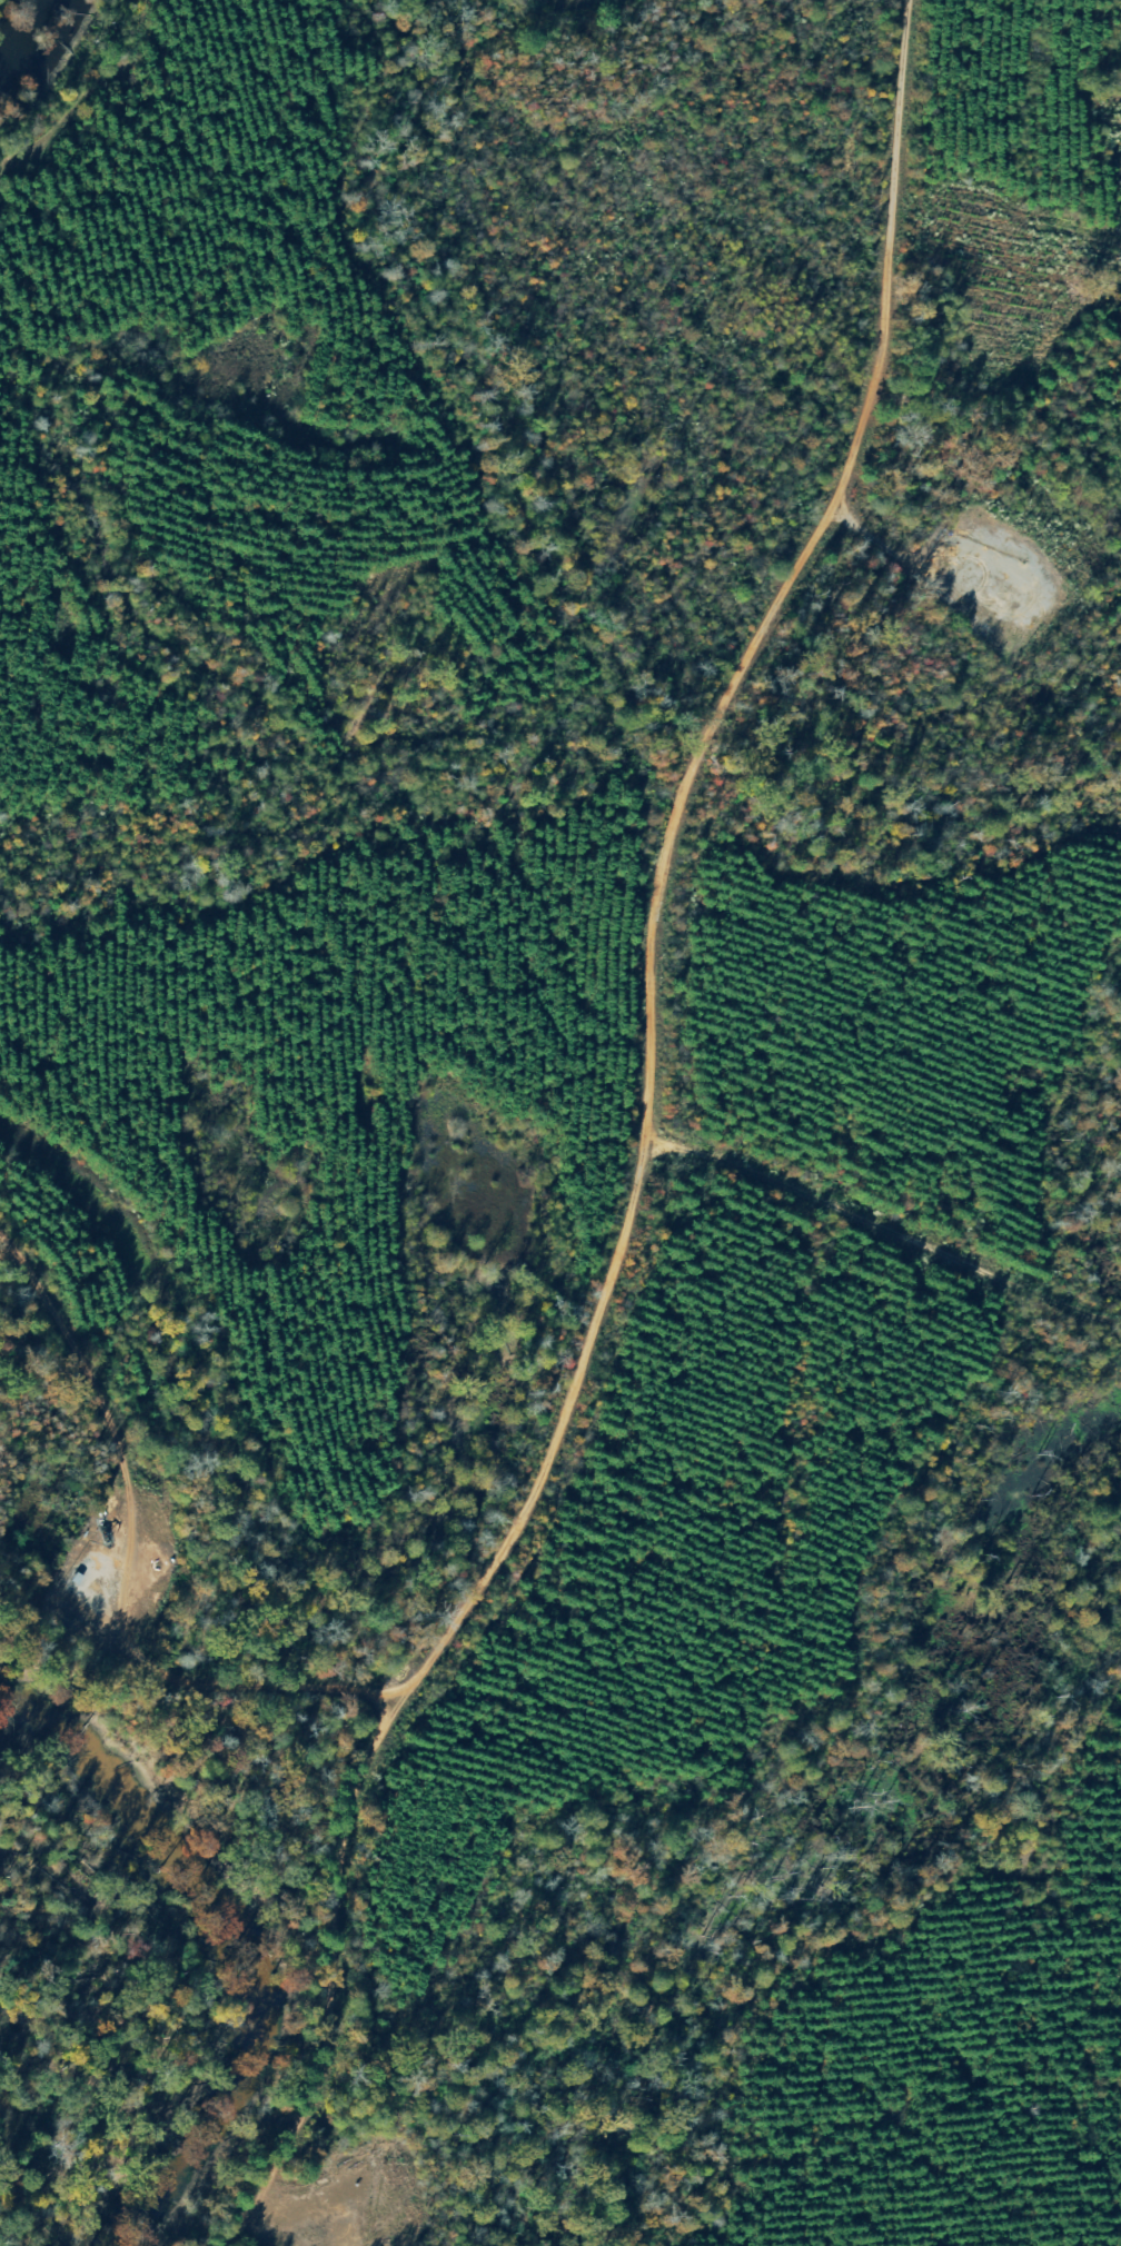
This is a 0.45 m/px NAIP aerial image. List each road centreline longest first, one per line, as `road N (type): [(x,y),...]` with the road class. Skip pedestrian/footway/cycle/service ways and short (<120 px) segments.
road 1 (residential): [(959,0),(870,497),(730,744),(691,873),(674,1121),(629,1351),(568,1485),(406,1727),(373,1856),(373,2019),(306,2143),(221,2226),(211,2245)]

